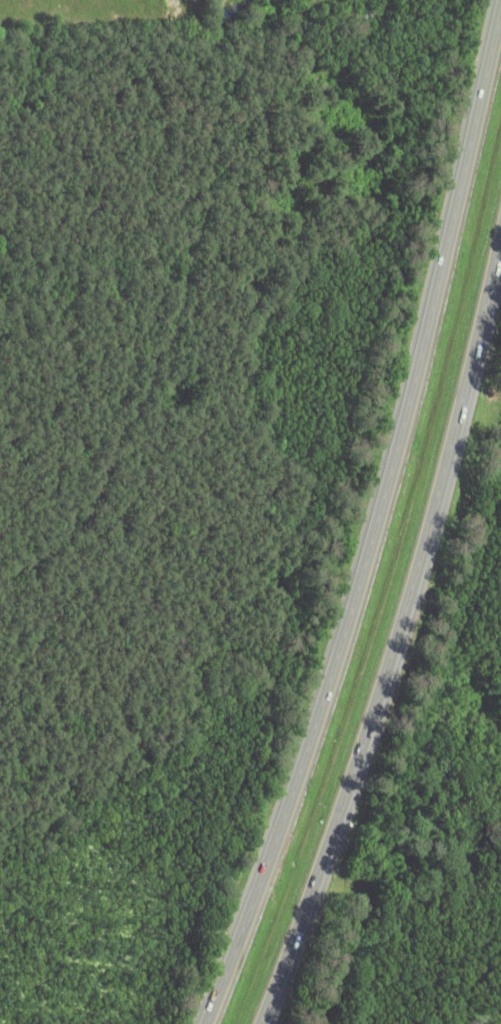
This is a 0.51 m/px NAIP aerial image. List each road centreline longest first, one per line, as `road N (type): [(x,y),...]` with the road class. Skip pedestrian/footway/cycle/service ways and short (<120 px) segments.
road 1 (motorway): [(500,0),(392,482),(294,800),(209,1023)]
road 2 (motorway): [(265,1023),(377,720),(451,471),(500,230)]

